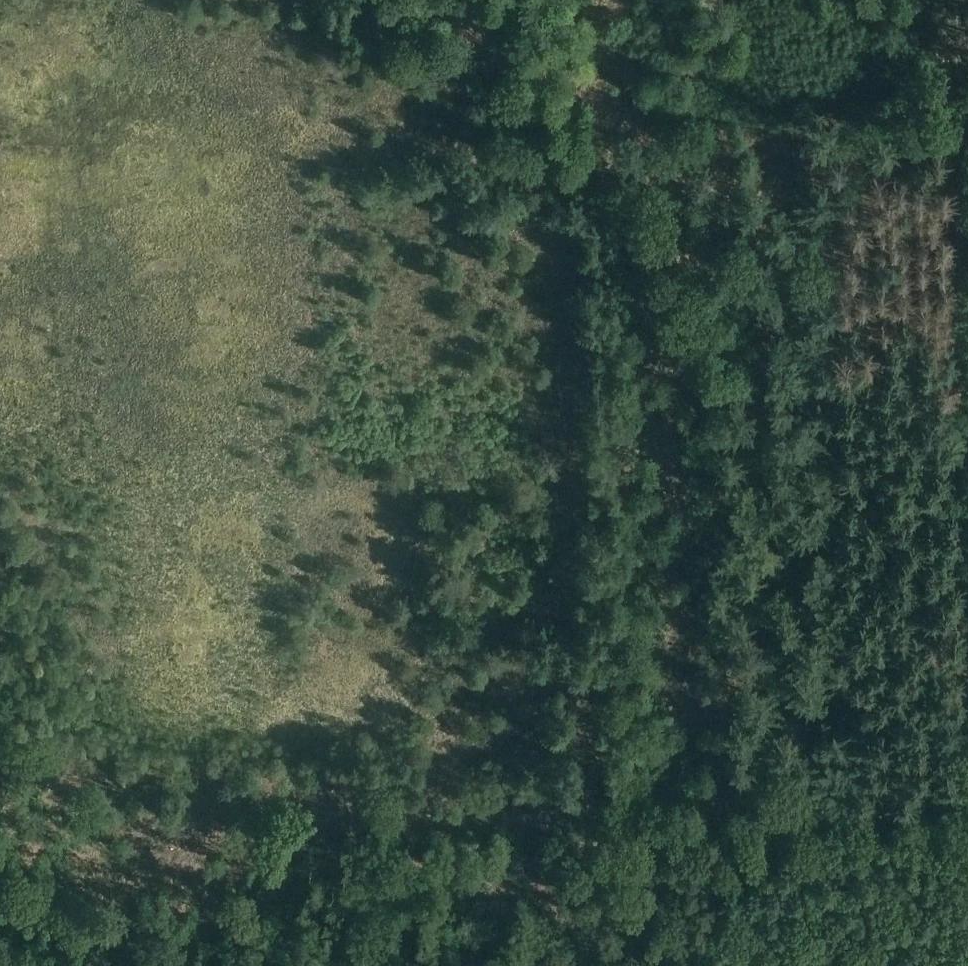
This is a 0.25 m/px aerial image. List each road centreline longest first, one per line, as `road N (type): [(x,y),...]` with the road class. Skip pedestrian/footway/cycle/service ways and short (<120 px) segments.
road 1 (track): [(967,276),(961,0)]

